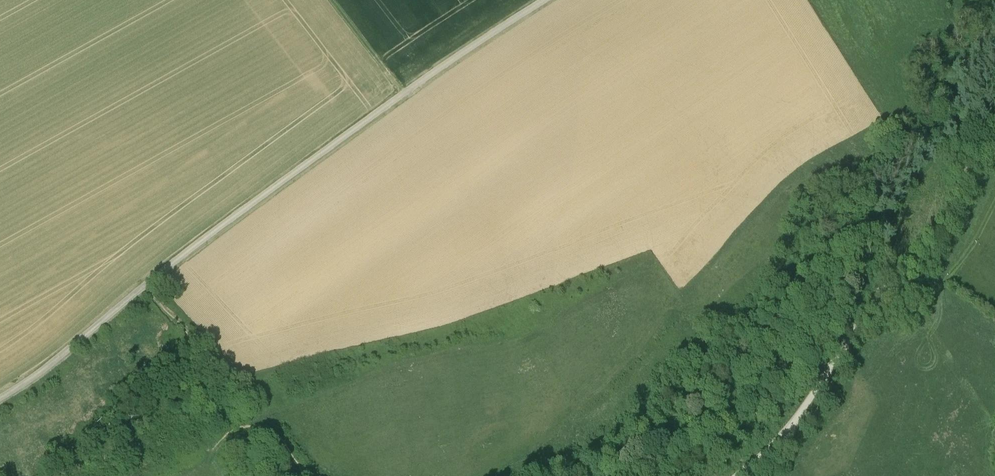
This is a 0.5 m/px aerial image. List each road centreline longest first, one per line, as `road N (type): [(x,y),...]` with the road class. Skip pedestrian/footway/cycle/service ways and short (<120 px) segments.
road 1 (unclassified): [(0,397),(284,179),(543,0)]
road 2 (unclassified): [(899,272),(787,421),(721,475)]
road 3 (unclassified): [(899,272),(938,233),(994,127)]

